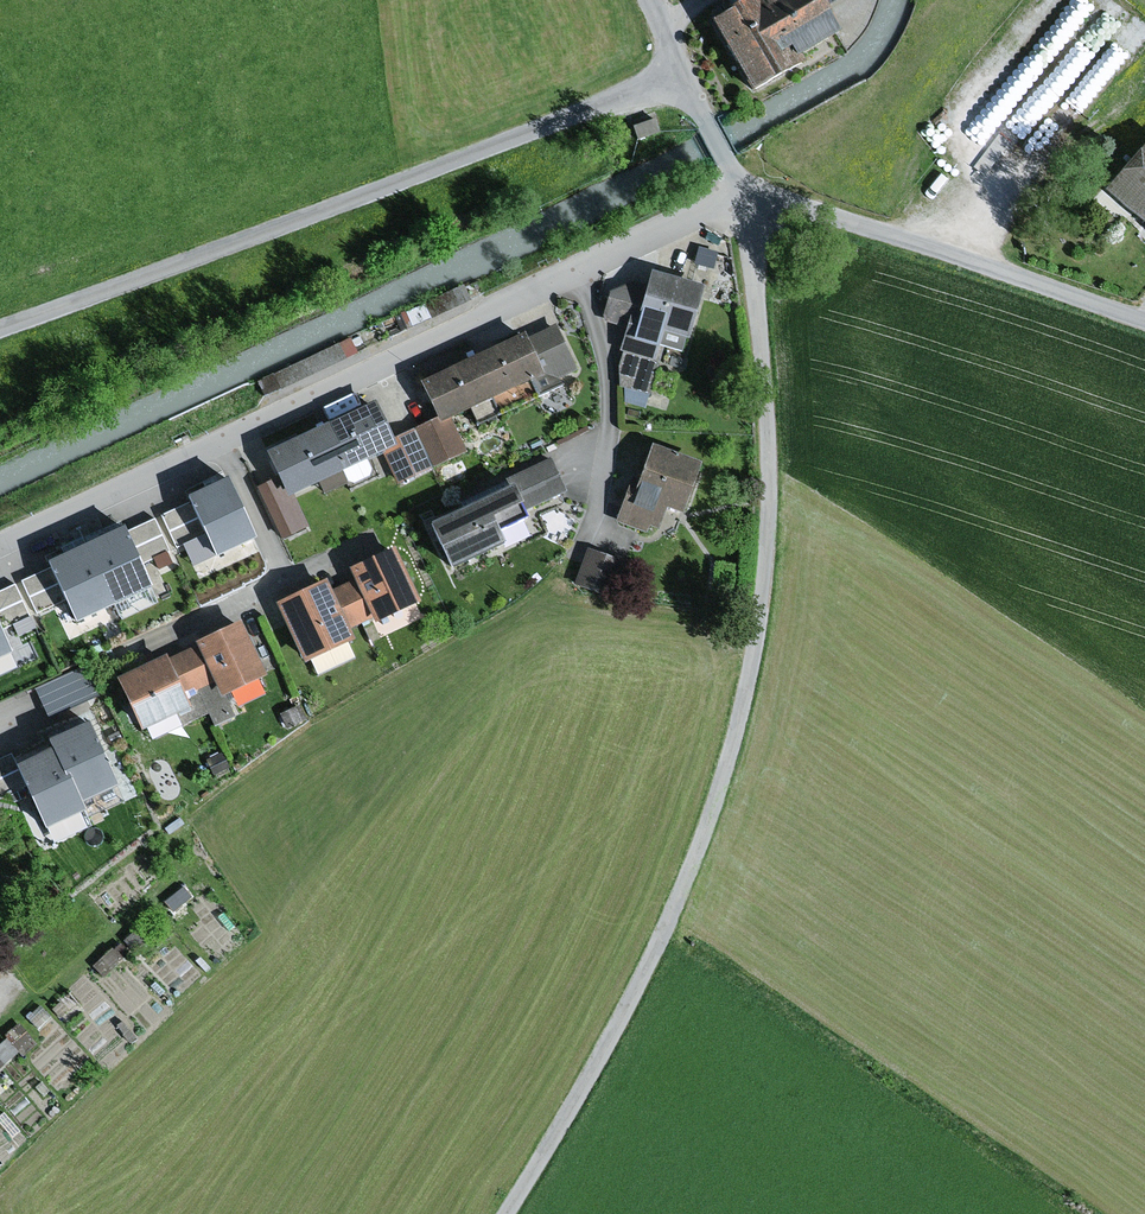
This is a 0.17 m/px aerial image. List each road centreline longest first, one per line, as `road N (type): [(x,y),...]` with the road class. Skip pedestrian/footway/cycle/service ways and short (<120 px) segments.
road 1 (unclassified): [(506,1213),(629,1009),(734,748),(760,632),(771,489),(749,189)]
road 2 (residential): [(749,189),(0,543)]
road 3 (track): [(667,924),(1091,1213)]
road 4 (unclassified): [(749,189),(1144,318)]

